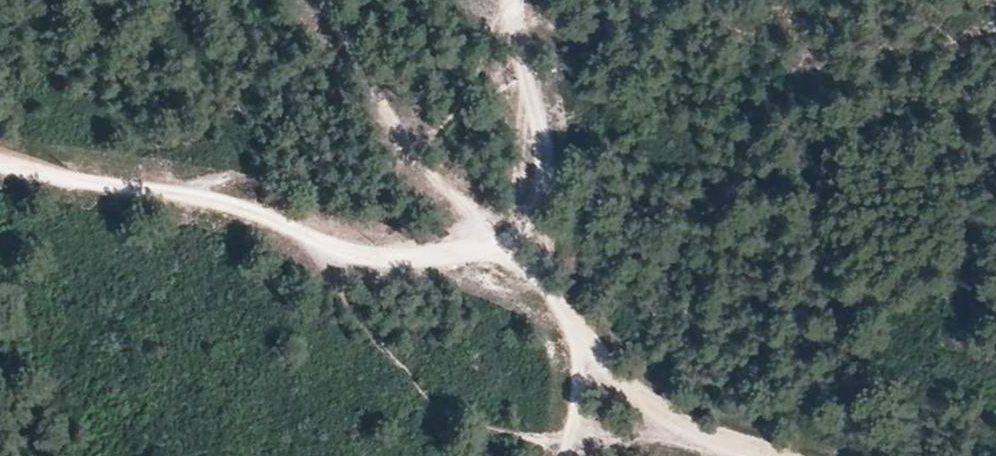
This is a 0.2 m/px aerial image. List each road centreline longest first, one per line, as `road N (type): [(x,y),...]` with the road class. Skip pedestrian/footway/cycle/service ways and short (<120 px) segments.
road 1 (track): [(0,165),(226,211),(365,263),(499,257),(536,233),(550,158),(519,78),(514,0)]
road 2 (track): [(313,0),(399,127),(460,201),(512,249)]
road 3 (track): [(580,348),(668,431),(752,455)]

